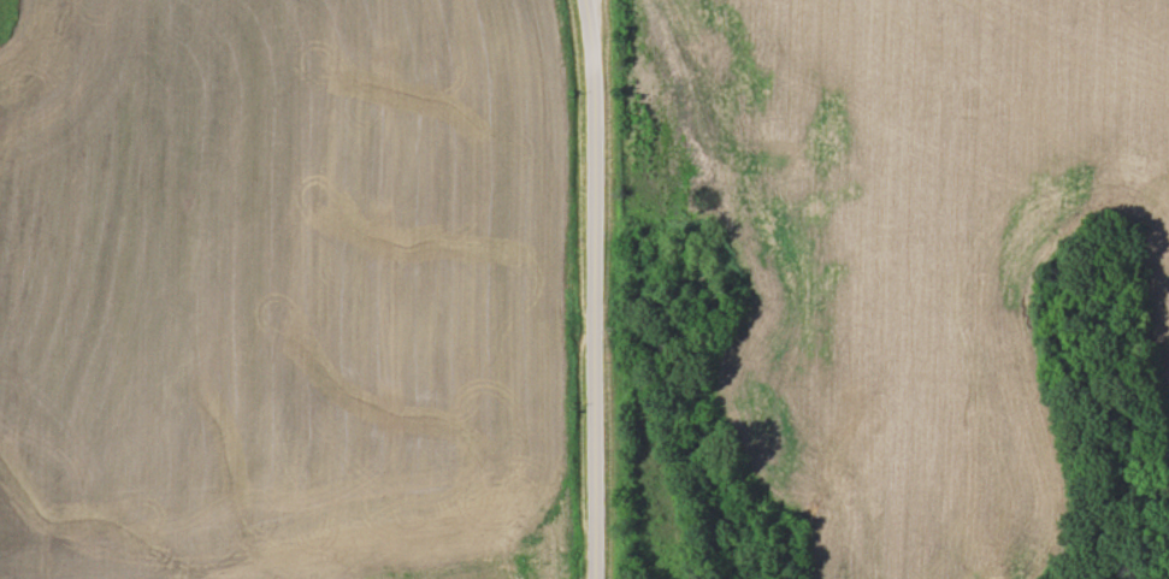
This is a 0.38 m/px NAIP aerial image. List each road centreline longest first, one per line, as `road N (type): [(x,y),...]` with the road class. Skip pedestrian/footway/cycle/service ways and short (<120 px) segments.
road 1 (residential): [(595,578),(595,241),(582,0)]

